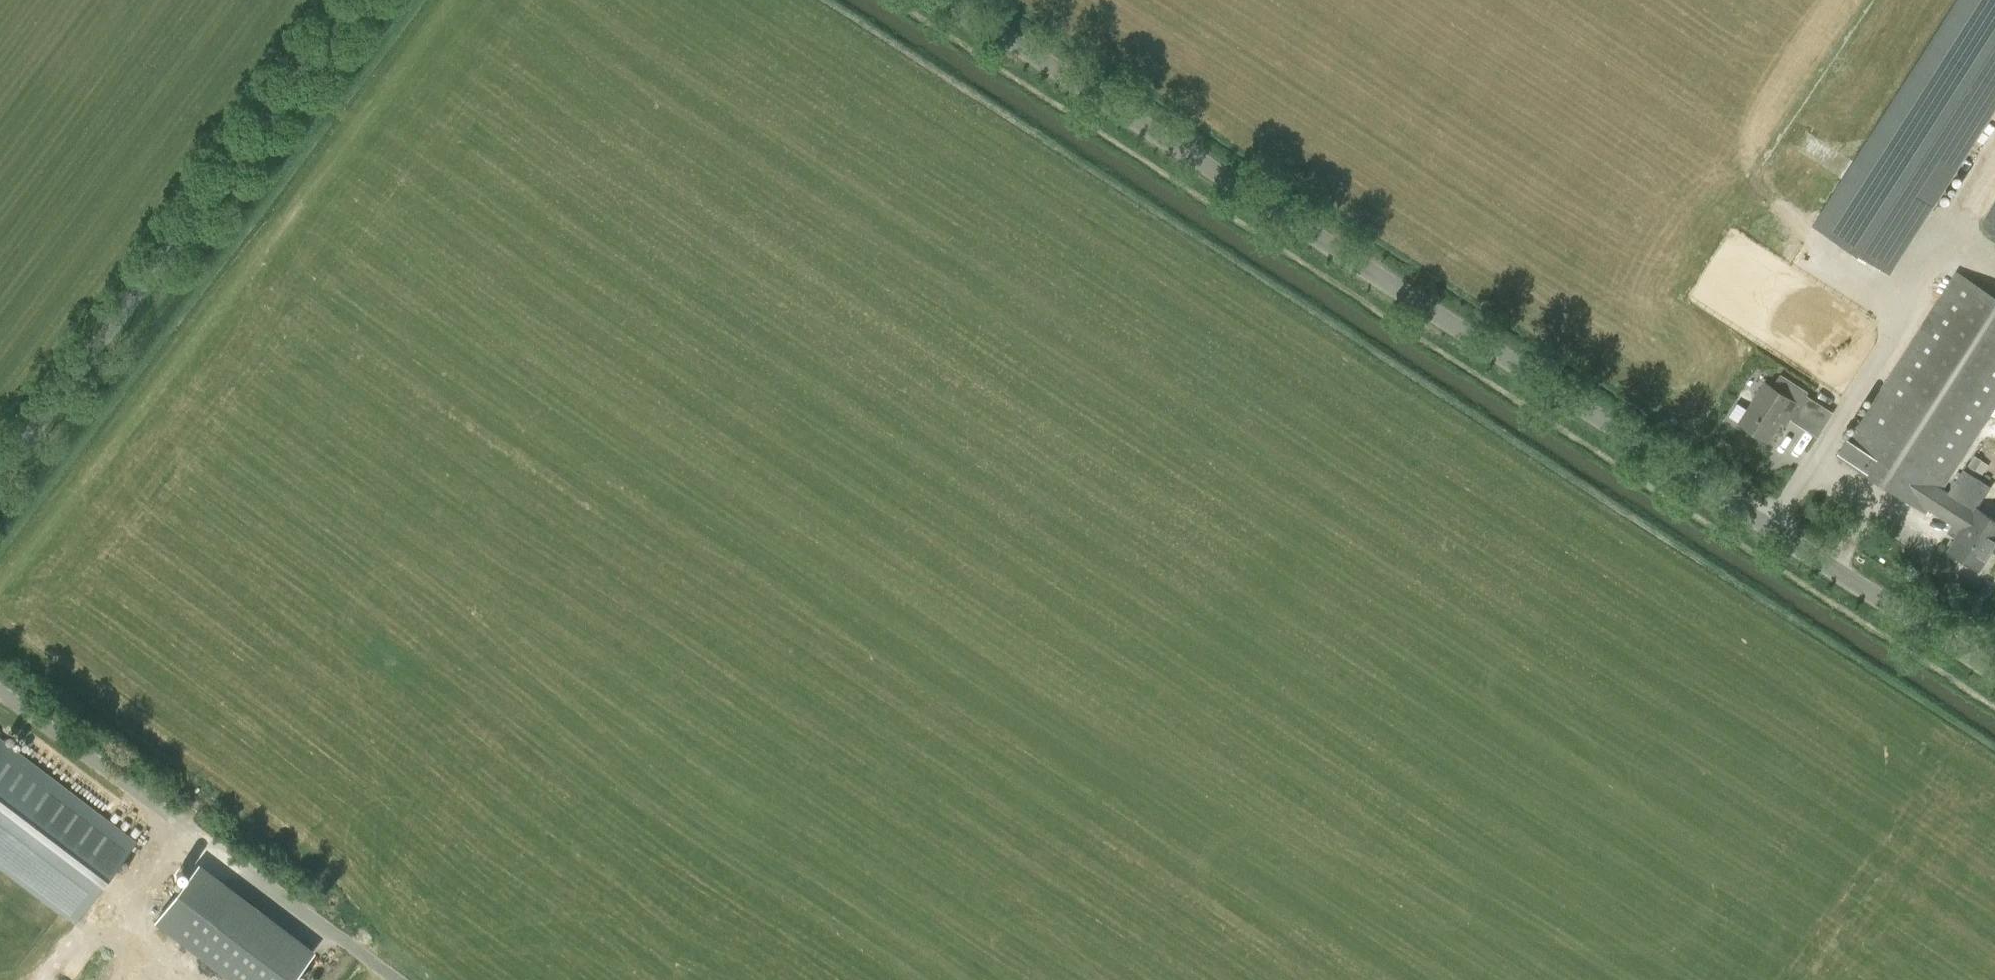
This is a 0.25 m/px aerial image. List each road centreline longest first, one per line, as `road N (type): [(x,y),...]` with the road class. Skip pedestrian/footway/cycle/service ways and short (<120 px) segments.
road 1 (unclassified): [(1994,633),(971,0)]
road 2 (unclassified): [(0,474),(358,0)]

